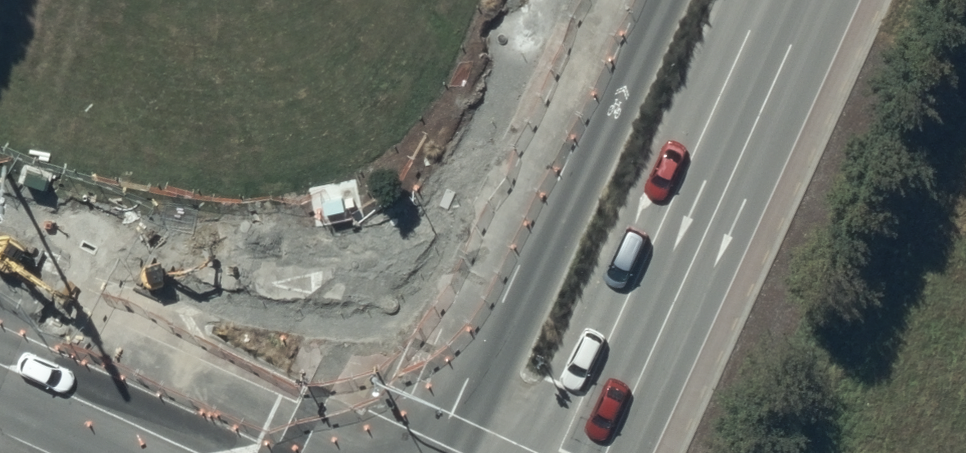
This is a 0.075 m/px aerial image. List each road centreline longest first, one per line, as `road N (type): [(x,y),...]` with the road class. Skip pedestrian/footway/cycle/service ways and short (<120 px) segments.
road 1 (primary): [(435,452),(640,0)]
road 2 (primary): [(795,0),(597,452)]
road 3 (secondary): [(241,452),(0,343)]

